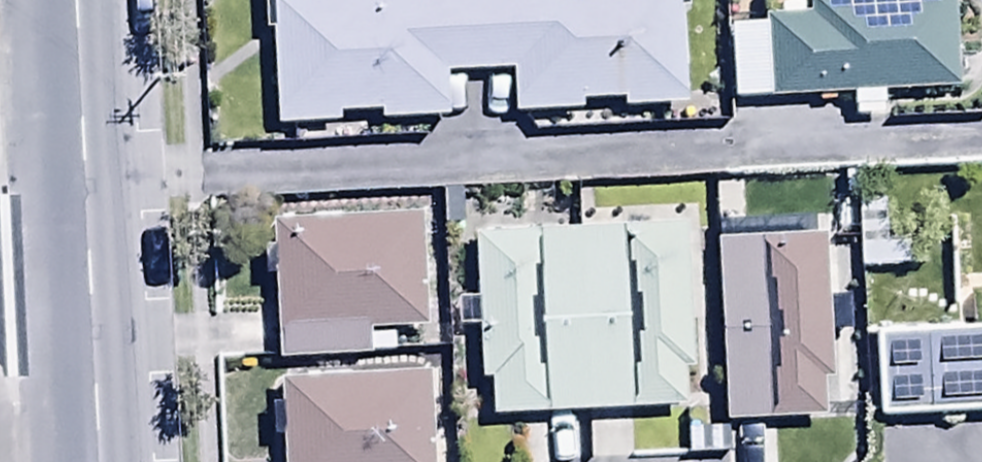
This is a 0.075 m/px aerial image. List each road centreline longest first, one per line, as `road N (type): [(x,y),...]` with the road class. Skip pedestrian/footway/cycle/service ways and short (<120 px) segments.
road 1 (tertiary): [(76,0),(100,461)]

